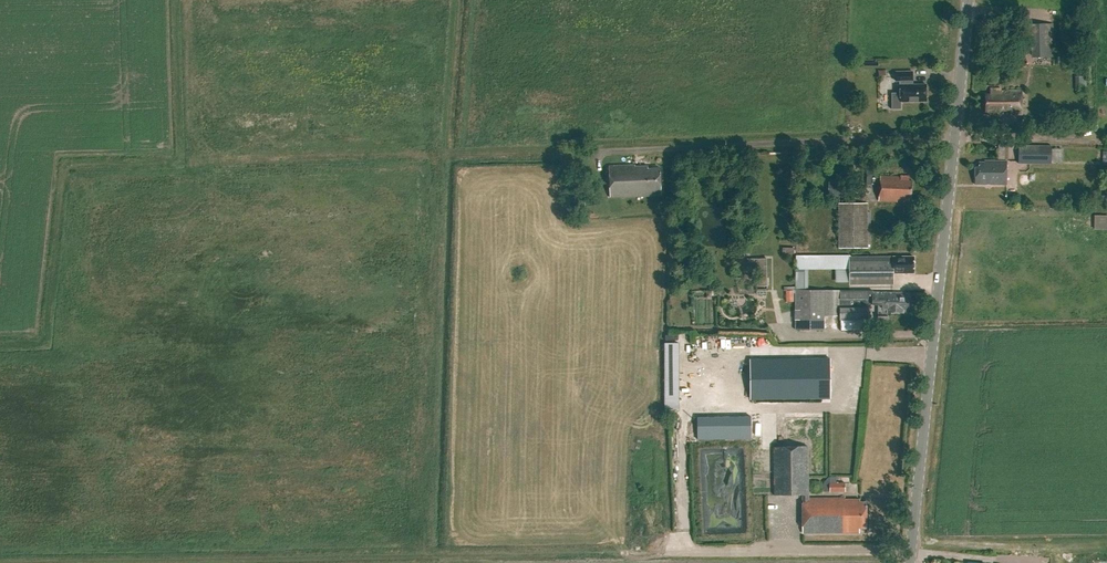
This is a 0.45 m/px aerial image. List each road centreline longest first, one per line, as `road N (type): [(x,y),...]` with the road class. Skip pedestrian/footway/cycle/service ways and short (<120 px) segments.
road 1 (track): [(912,550),(112,562)]
road 2 (tertiary): [(911,562),(968,0)]
road 3 (track): [(954,134),(588,152)]

